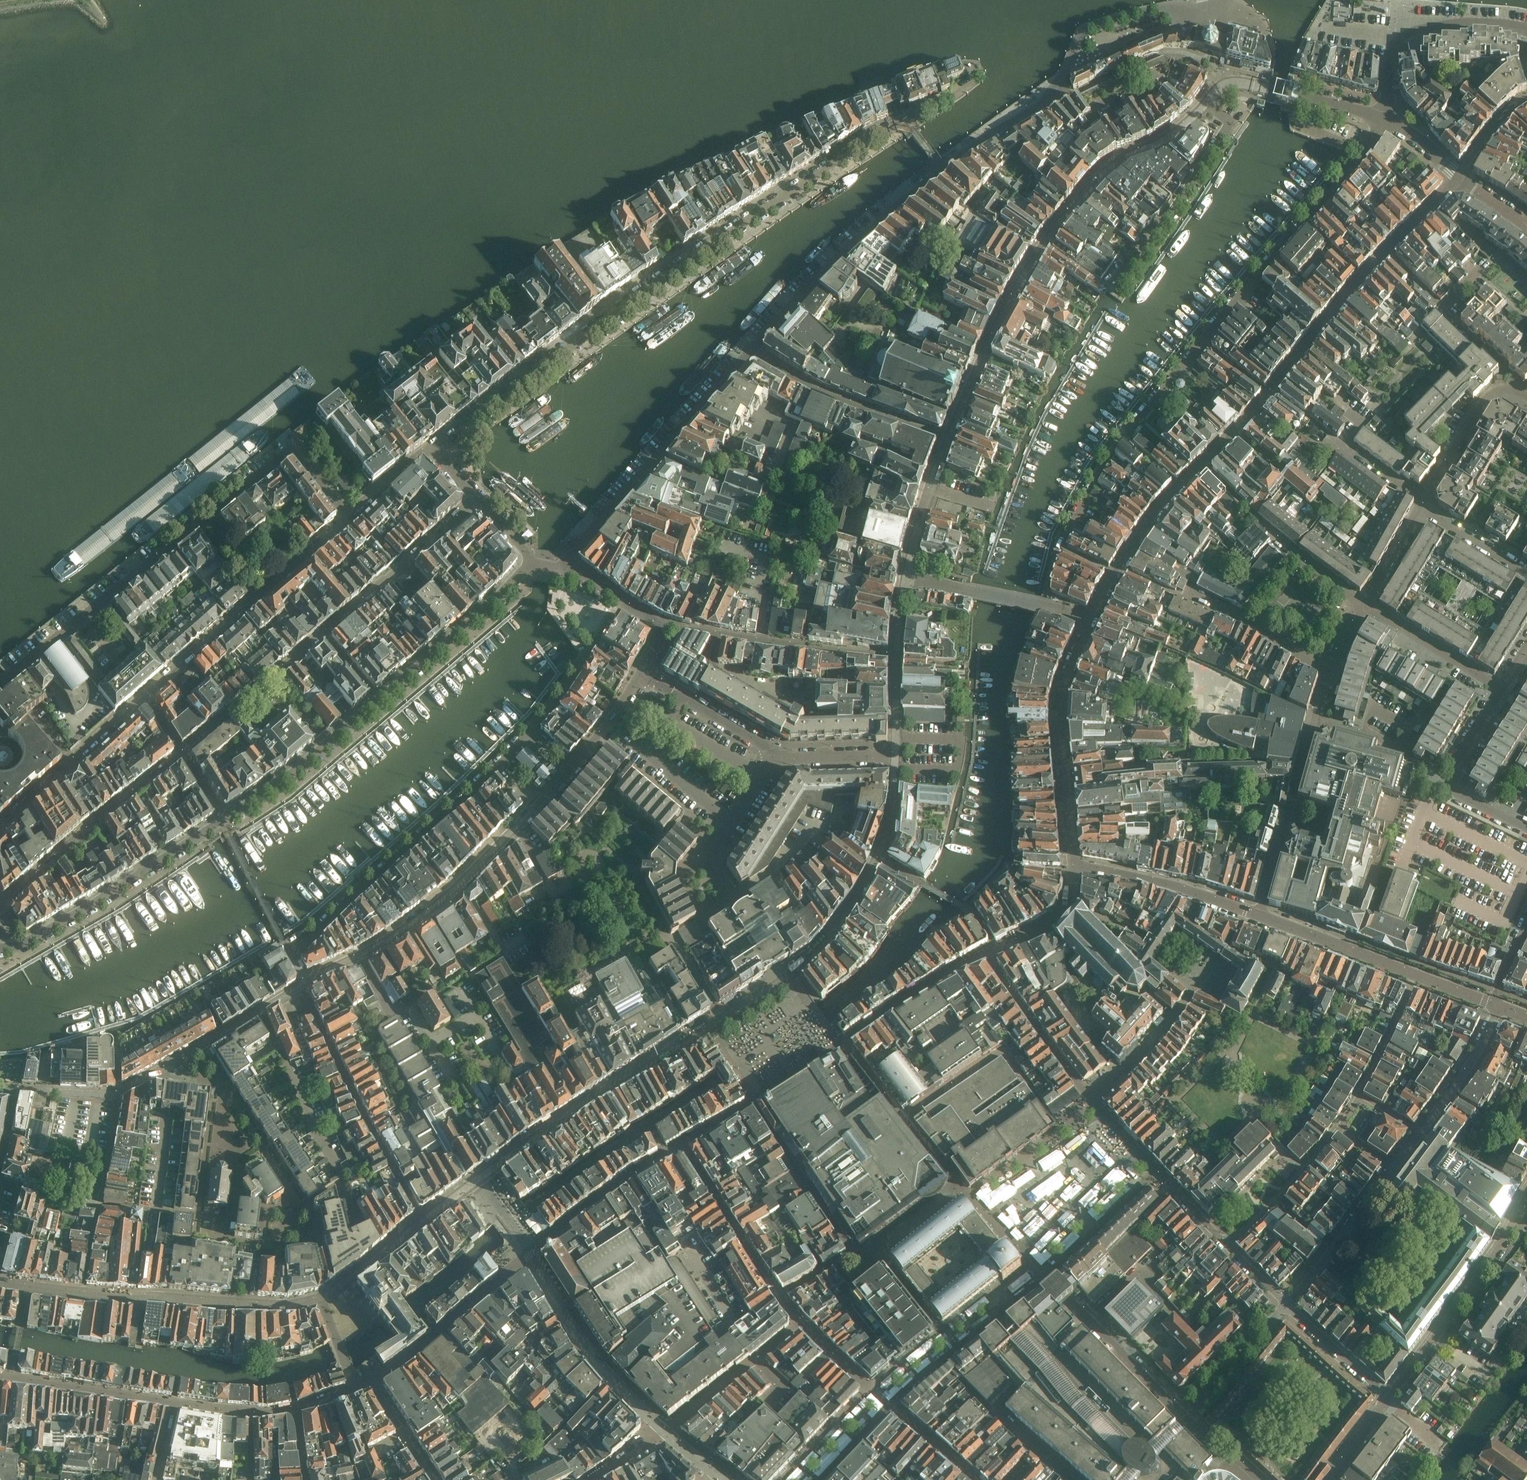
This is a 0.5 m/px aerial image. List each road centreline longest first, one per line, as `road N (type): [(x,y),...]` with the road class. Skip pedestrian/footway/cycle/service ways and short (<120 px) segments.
road 1 (residential): [(434,452),(709,243),(873,134),(973,80),(967,63)]
road 2 (residential): [(477,1180),(783,980),(824,944),(858,898),(888,835),(894,756)]
road 3 (residential): [(1060,546),(1123,438),(1385,119)]
road 4 (unclassified): [(1091,623),(1147,524),(1387,253)]
road 5 (residential): [(0,1283),(296,1304),(338,1287),(422,1221)]
road 6 (unclassified): [(1259,918),(1141,879),(1071,867),(1060,717),(1091,623)]
road 7 (tertiary): [(1207,102),(1166,139),(1123,156),(1051,234),(991,335),(948,439)]
road 8 (residential): [(750,352),(836,258),(944,169),(1052,99)]
road 9 (residential): [(0,683),(293,448)]
road 10 (residential): [(528,730),(287,951),(302,985)]
road 11 (residential): [(664,1429),(582,1344),(477,1180)]
road 12 (residential): [(564,570),(750,352)]
road 13 (residential): [(145,695),(349,518)]
road 14 (residential): [(422,1221),(303,991)]
road 15 (tertiary): [(0,948),(27,942),(222,821)]
road 16 (residential): [(1388,1402),(1526,1198)]
road 17 (residential): [(302,1208),(348,1178),(258,1012)]
road 18 (residential): [(1283,1307),(1228,1246),(1338,1128)]
road 19 (residential): [(183,754),(3,905)]
road 20 (residential): [(360,958),(443,901),(535,807)]
road 21 (residential): [(1122,285),(1233,122),(1207,102)]
road 22 (residential): [(360,958),(390,1015),(405,1006),(430,1046),(473,1019),(496,1059)]
road 23 (residential): [(1052,99),(1084,27),(1163,6),(1222,12)]
road 24 (residential): [(750,352),(816,390),(948,439)]
road 25 (unclassified): [(1314,720),(1259,918)]
road 26 (residential): [(323,633),(477,498)]
road 27 (tertiary): [(379,700),(531,565)]
road 28 (tertiary): [(222,821),(379,700)]
road 29 (residential): [(1526,830),(1449,782),(1501,689)]
road 30 (residential): [(1052,99),(1172,52),(1207,61),(1225,85)]
road 31 (residential): [(0,824),(145,695)]
road 32 (residential): [(719,636),(897,656)]
road 33 (residential): [(1393,1170),(1283,1307)]
road 34 (residential): [(734,897),(707,859),(778,755)]
road 35 (residential): [(1327,672),(1174,593)]
road 36 (unclassified): [(1416,976),(1259,918)]
road 37 (residential): [(145,1219),(147,1209),(157,1210),(168,1065)]
road 38 (tertiary): [(1225,85),(1385,119)]
road 39 (residential): [(1501,689),(1364,604)]
road 40 (residential): [(620,600),(528,730)]
road 41 (tertiary): [(778,755),(640,676)]
road 42 (residential): [(1495,1005),(1473,1060),(1417,1136)]
road 43 (residential): [(1184,1418),(1283,1307)]
road 44 (tertiary): [(948,439),(907,577)]
road 45 (residential): [(1283,1307),(1388,1402)]
road 46 (residential): [(1423,501),(1487,396),(1502,388)]
road 47 (residential): [(1184,1418),(1090,1321)]
road 48 (residential): [(1356,1096),(1416,976)]
road 49 (residential): [(1364,604),(1259,521)]
road 50 (residential): [(1075,1479),(996,1412),(1016,1392)]
road 51 (residential): [(95,1221),(119,1092)]
road 52 (unclassified): [(1398,40),(1450,23),(1525,27)]
road 53 (residential): [(1526,574),(1419,509)]
road 54 (unclassified): [(1091,623),(971,592)]

